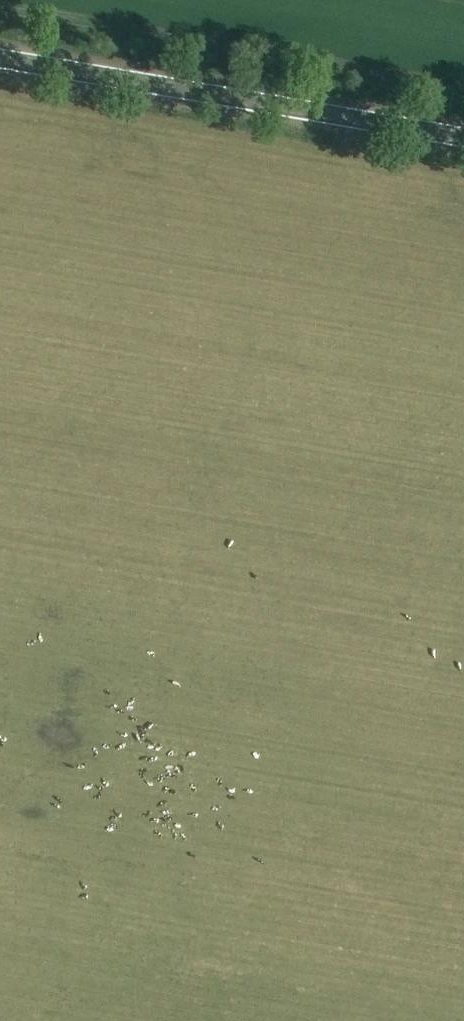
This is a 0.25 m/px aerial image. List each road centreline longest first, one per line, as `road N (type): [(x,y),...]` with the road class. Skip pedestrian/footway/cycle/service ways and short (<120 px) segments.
road 1 (tertiary): [(463,139),(0,60)]

